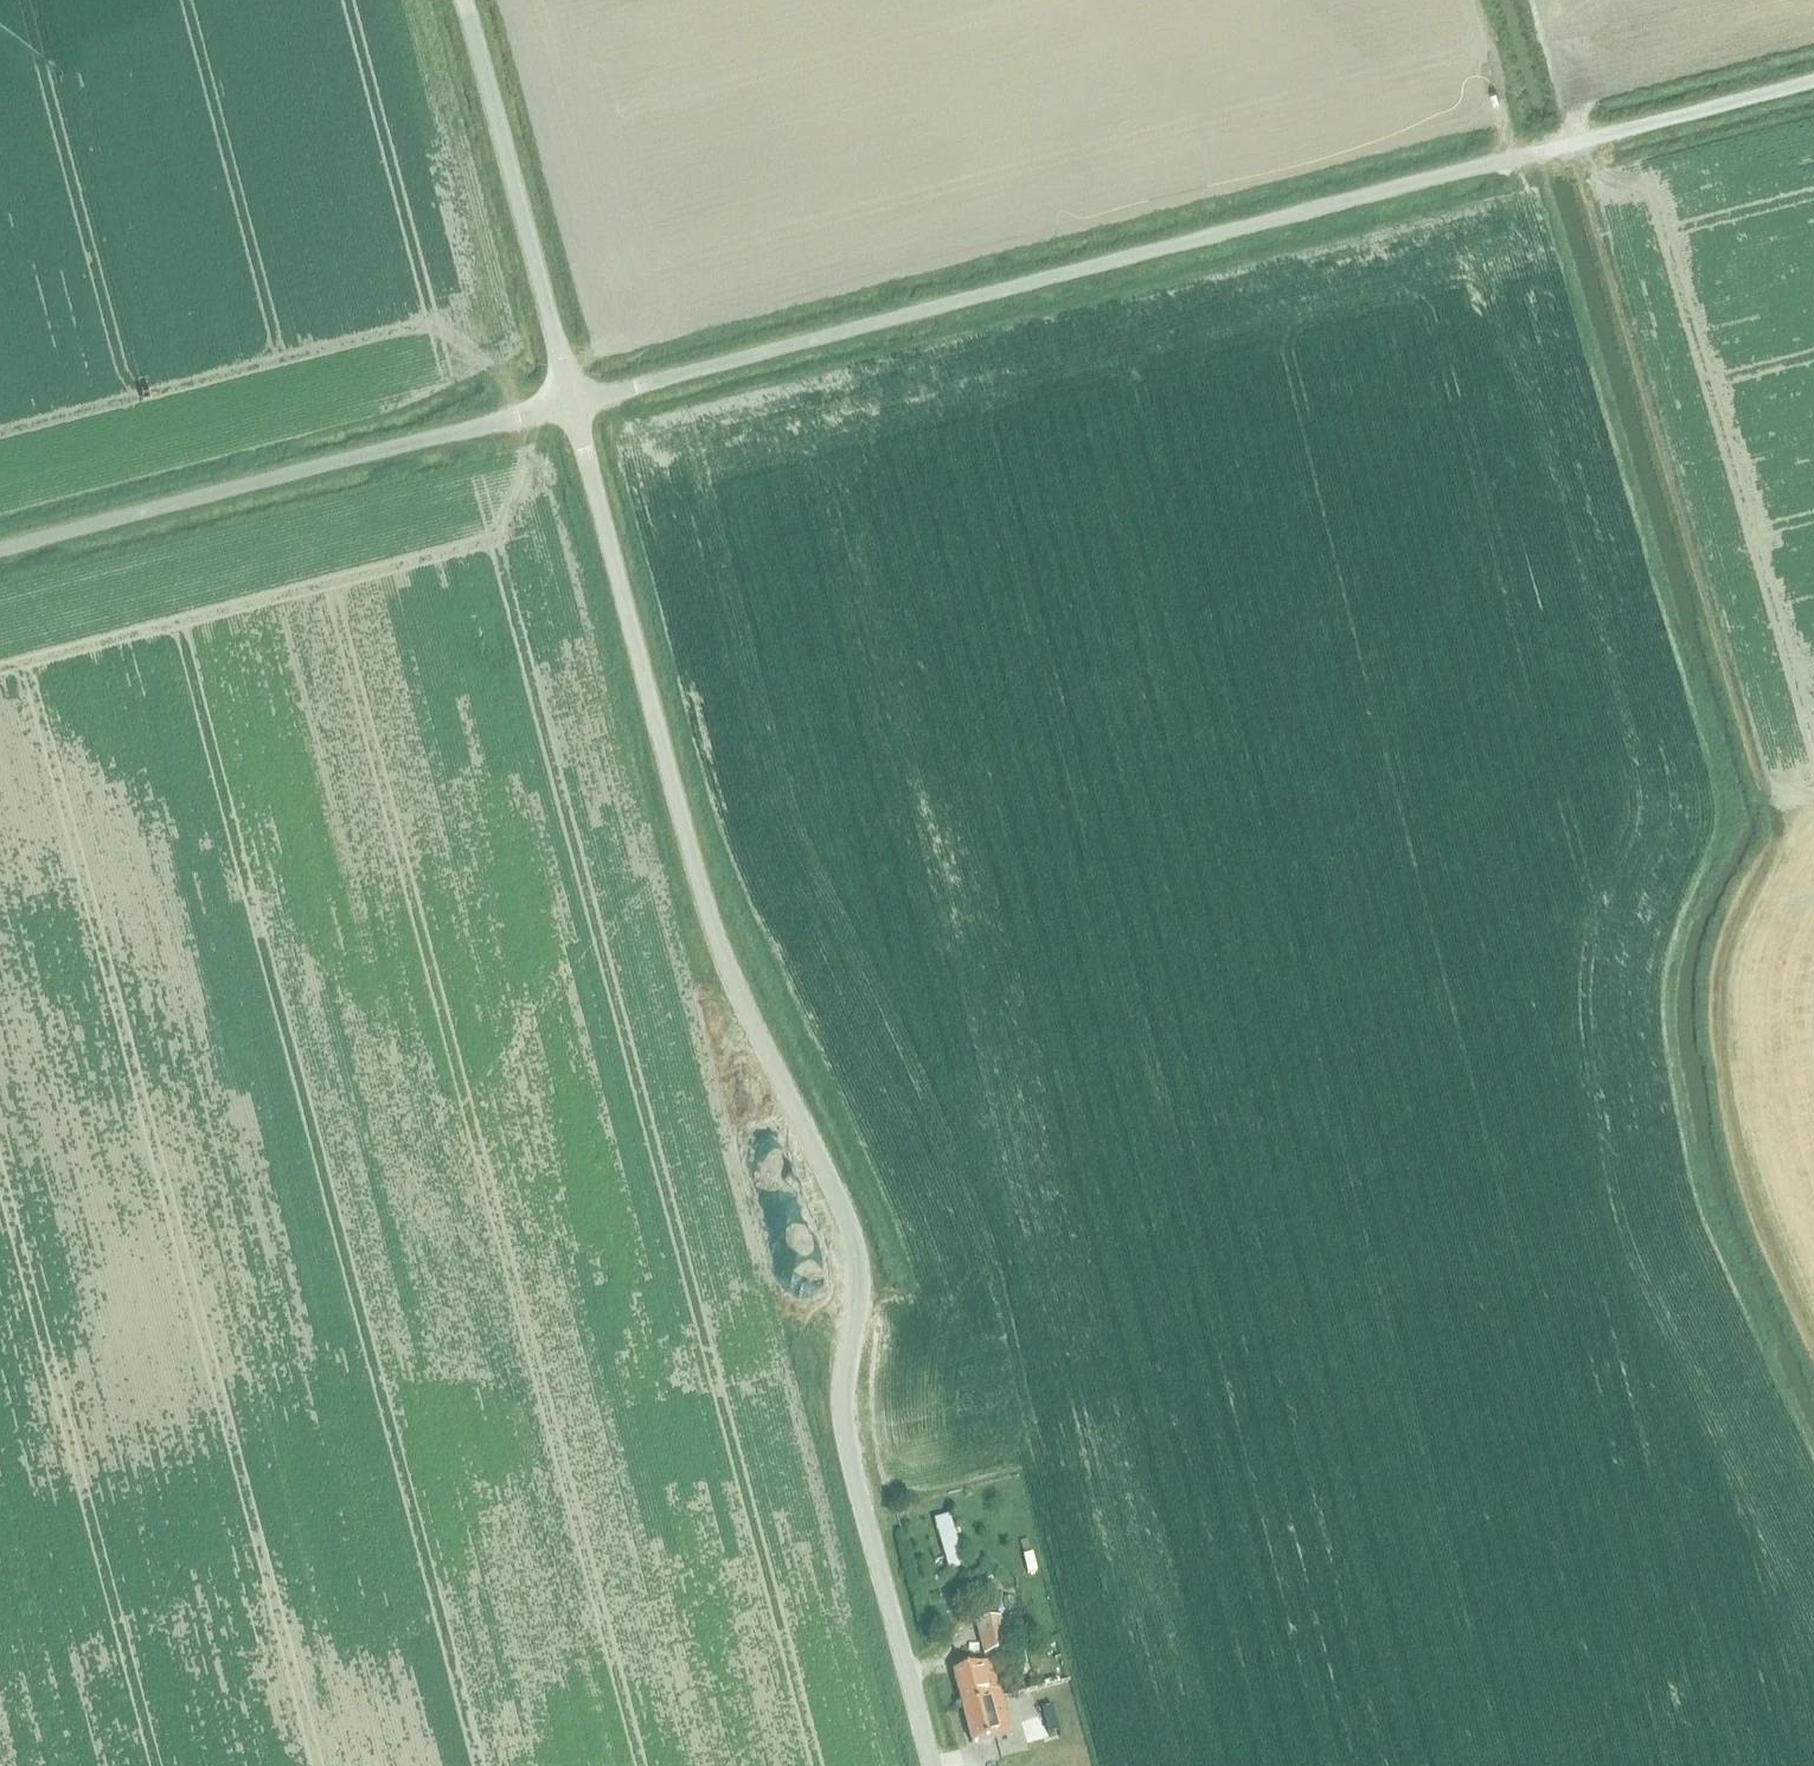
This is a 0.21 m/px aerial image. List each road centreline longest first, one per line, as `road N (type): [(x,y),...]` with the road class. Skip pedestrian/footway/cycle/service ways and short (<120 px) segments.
road 1 (unclassified): [(931,1765),(861,1504),(844,1386),(862,1277),(847,1215),(715,942),(574,404)]
road 2 (unclassified): [(574,404),(1813,80)]
road 3 (unclassified): [(0,552),(574,404)]
road 4 (unclassified): [(574,404),(467,0)]

